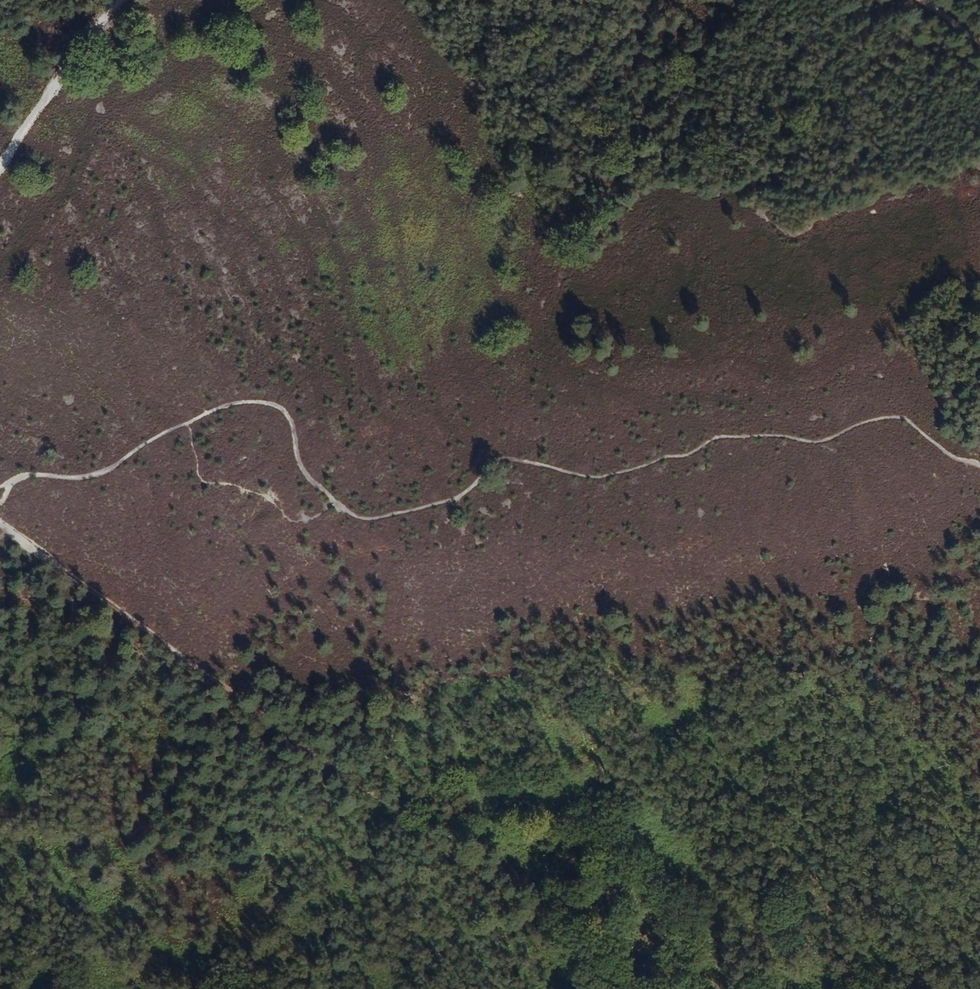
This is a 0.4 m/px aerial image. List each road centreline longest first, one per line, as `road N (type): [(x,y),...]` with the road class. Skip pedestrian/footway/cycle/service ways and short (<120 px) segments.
road 1 (track): [(646,988),(0,524)]
road 2 (track): [(0,181),(124,0)]

